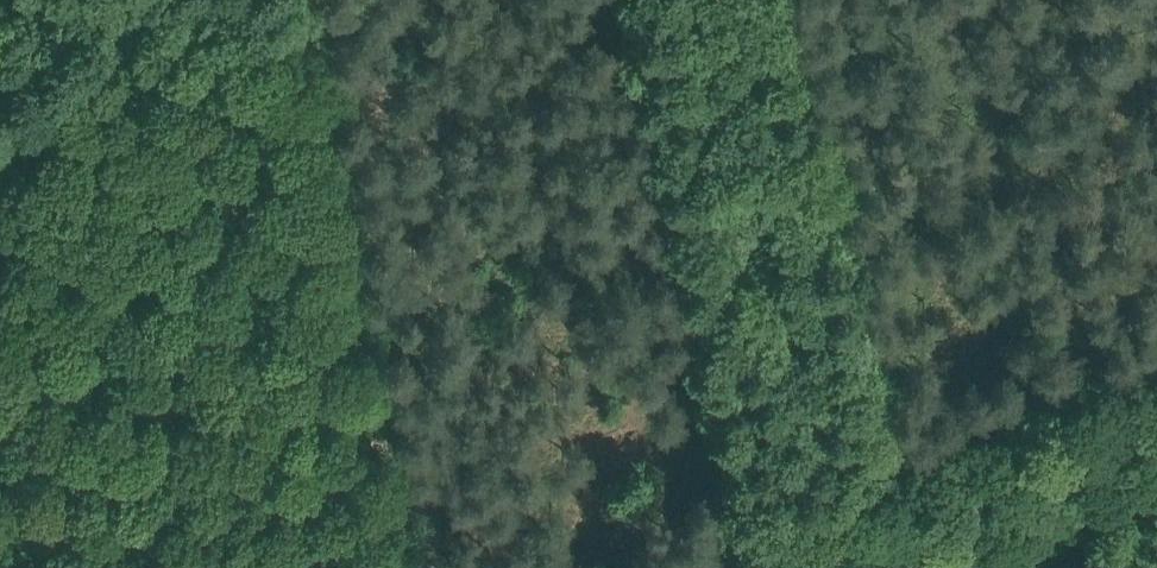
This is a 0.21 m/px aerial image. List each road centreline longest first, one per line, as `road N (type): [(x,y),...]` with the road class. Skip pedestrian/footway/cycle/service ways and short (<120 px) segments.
road 1 (track): [(1156,346),(647,567)]

